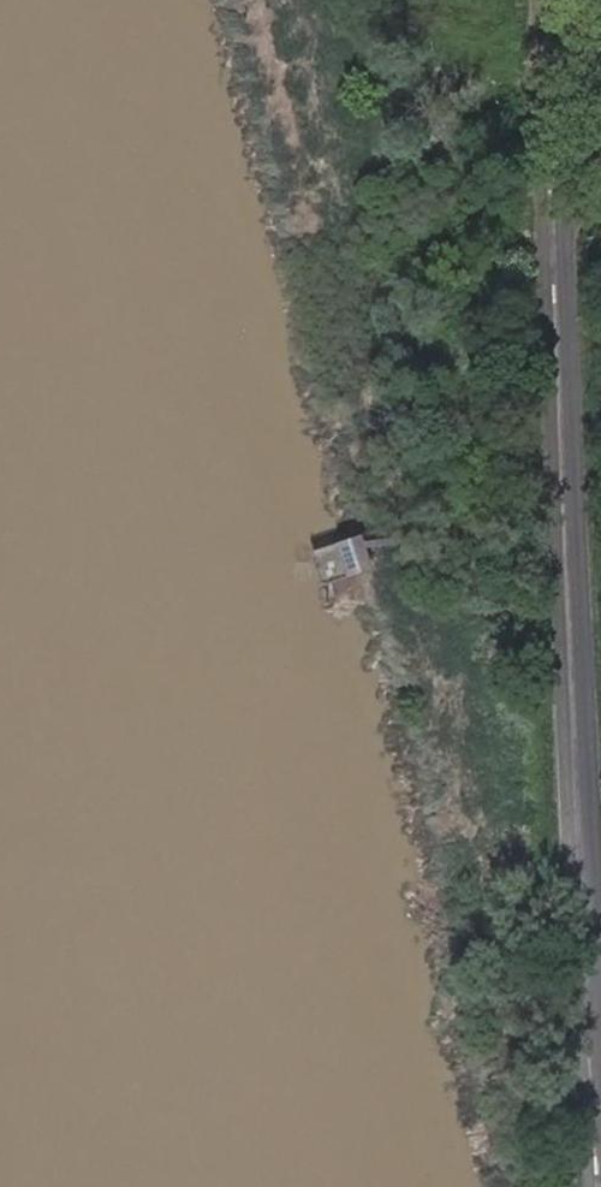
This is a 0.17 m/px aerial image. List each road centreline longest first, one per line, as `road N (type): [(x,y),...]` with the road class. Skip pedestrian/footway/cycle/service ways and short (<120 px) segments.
road 1 (tertiary): [(565,0),(600,987)]

